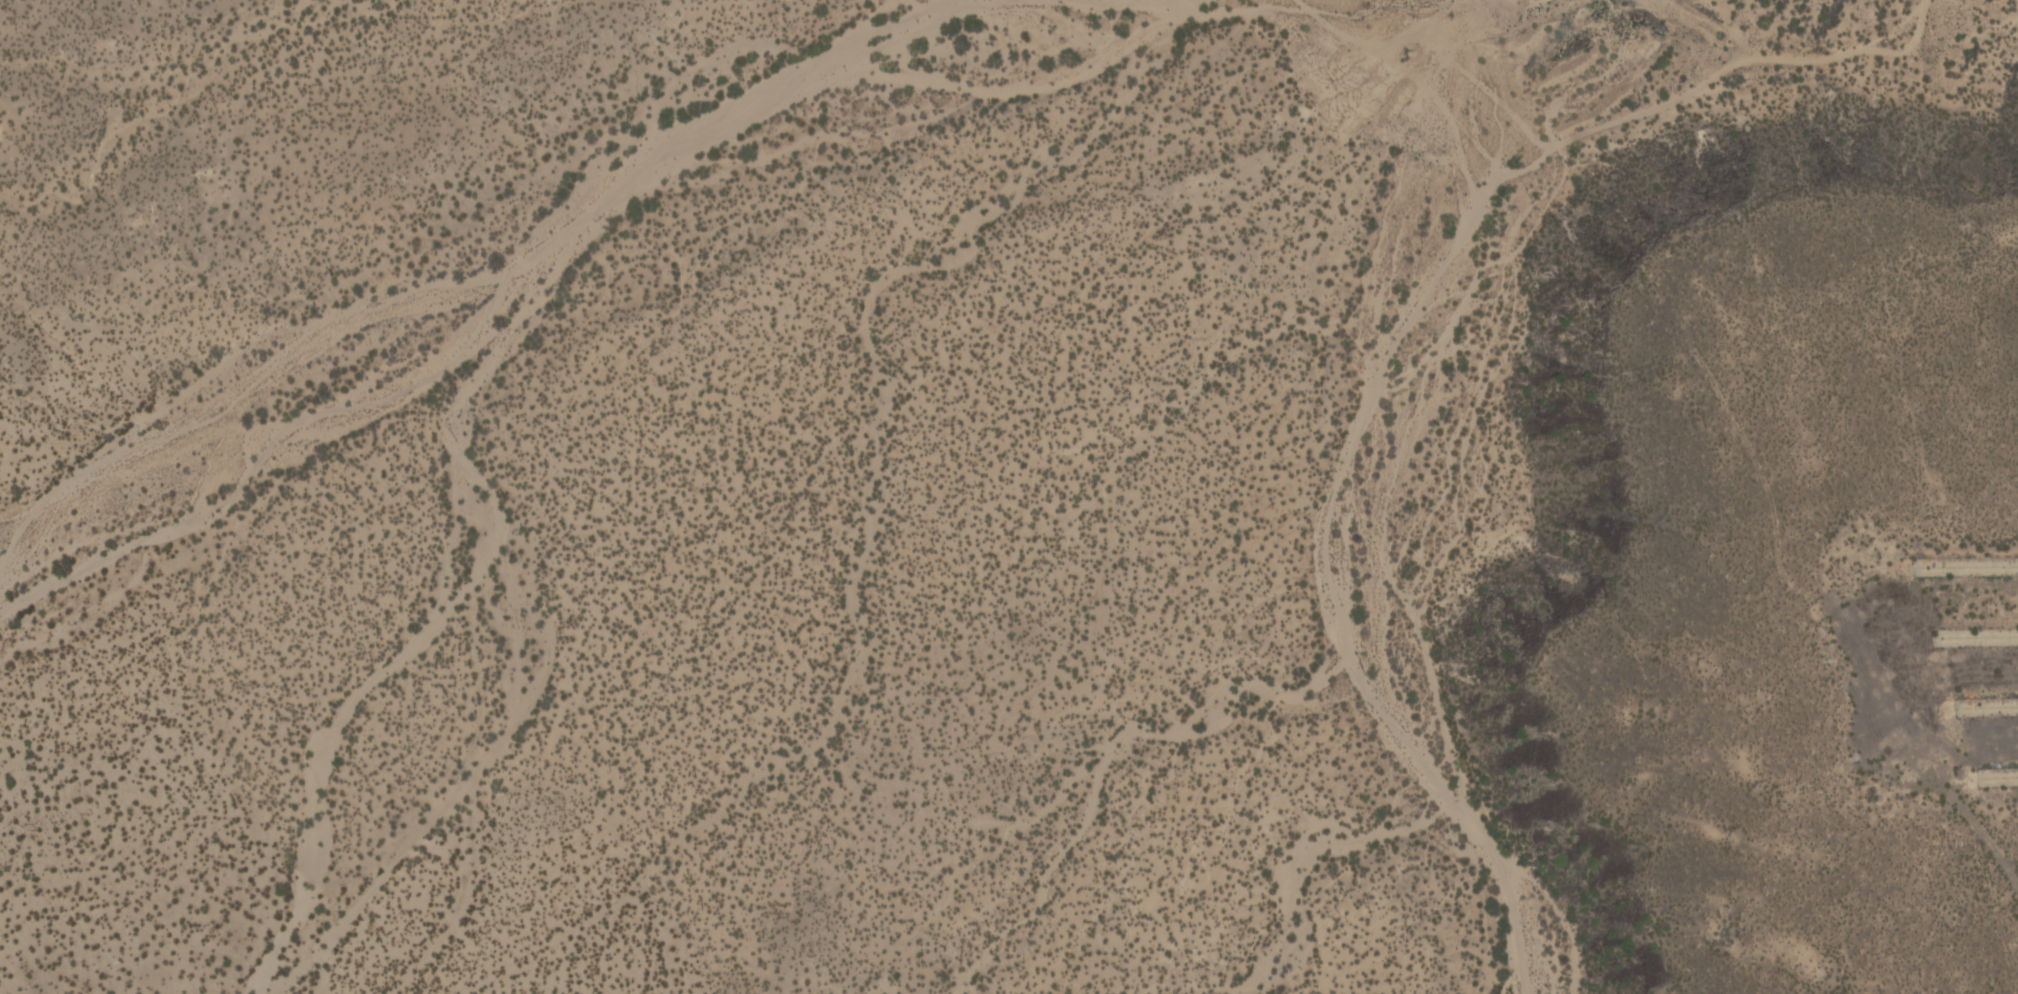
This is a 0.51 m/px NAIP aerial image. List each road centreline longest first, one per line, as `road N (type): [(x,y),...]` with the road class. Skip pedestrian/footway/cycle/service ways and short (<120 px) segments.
road 1 (track): [(2017,895),(1920,742)]

